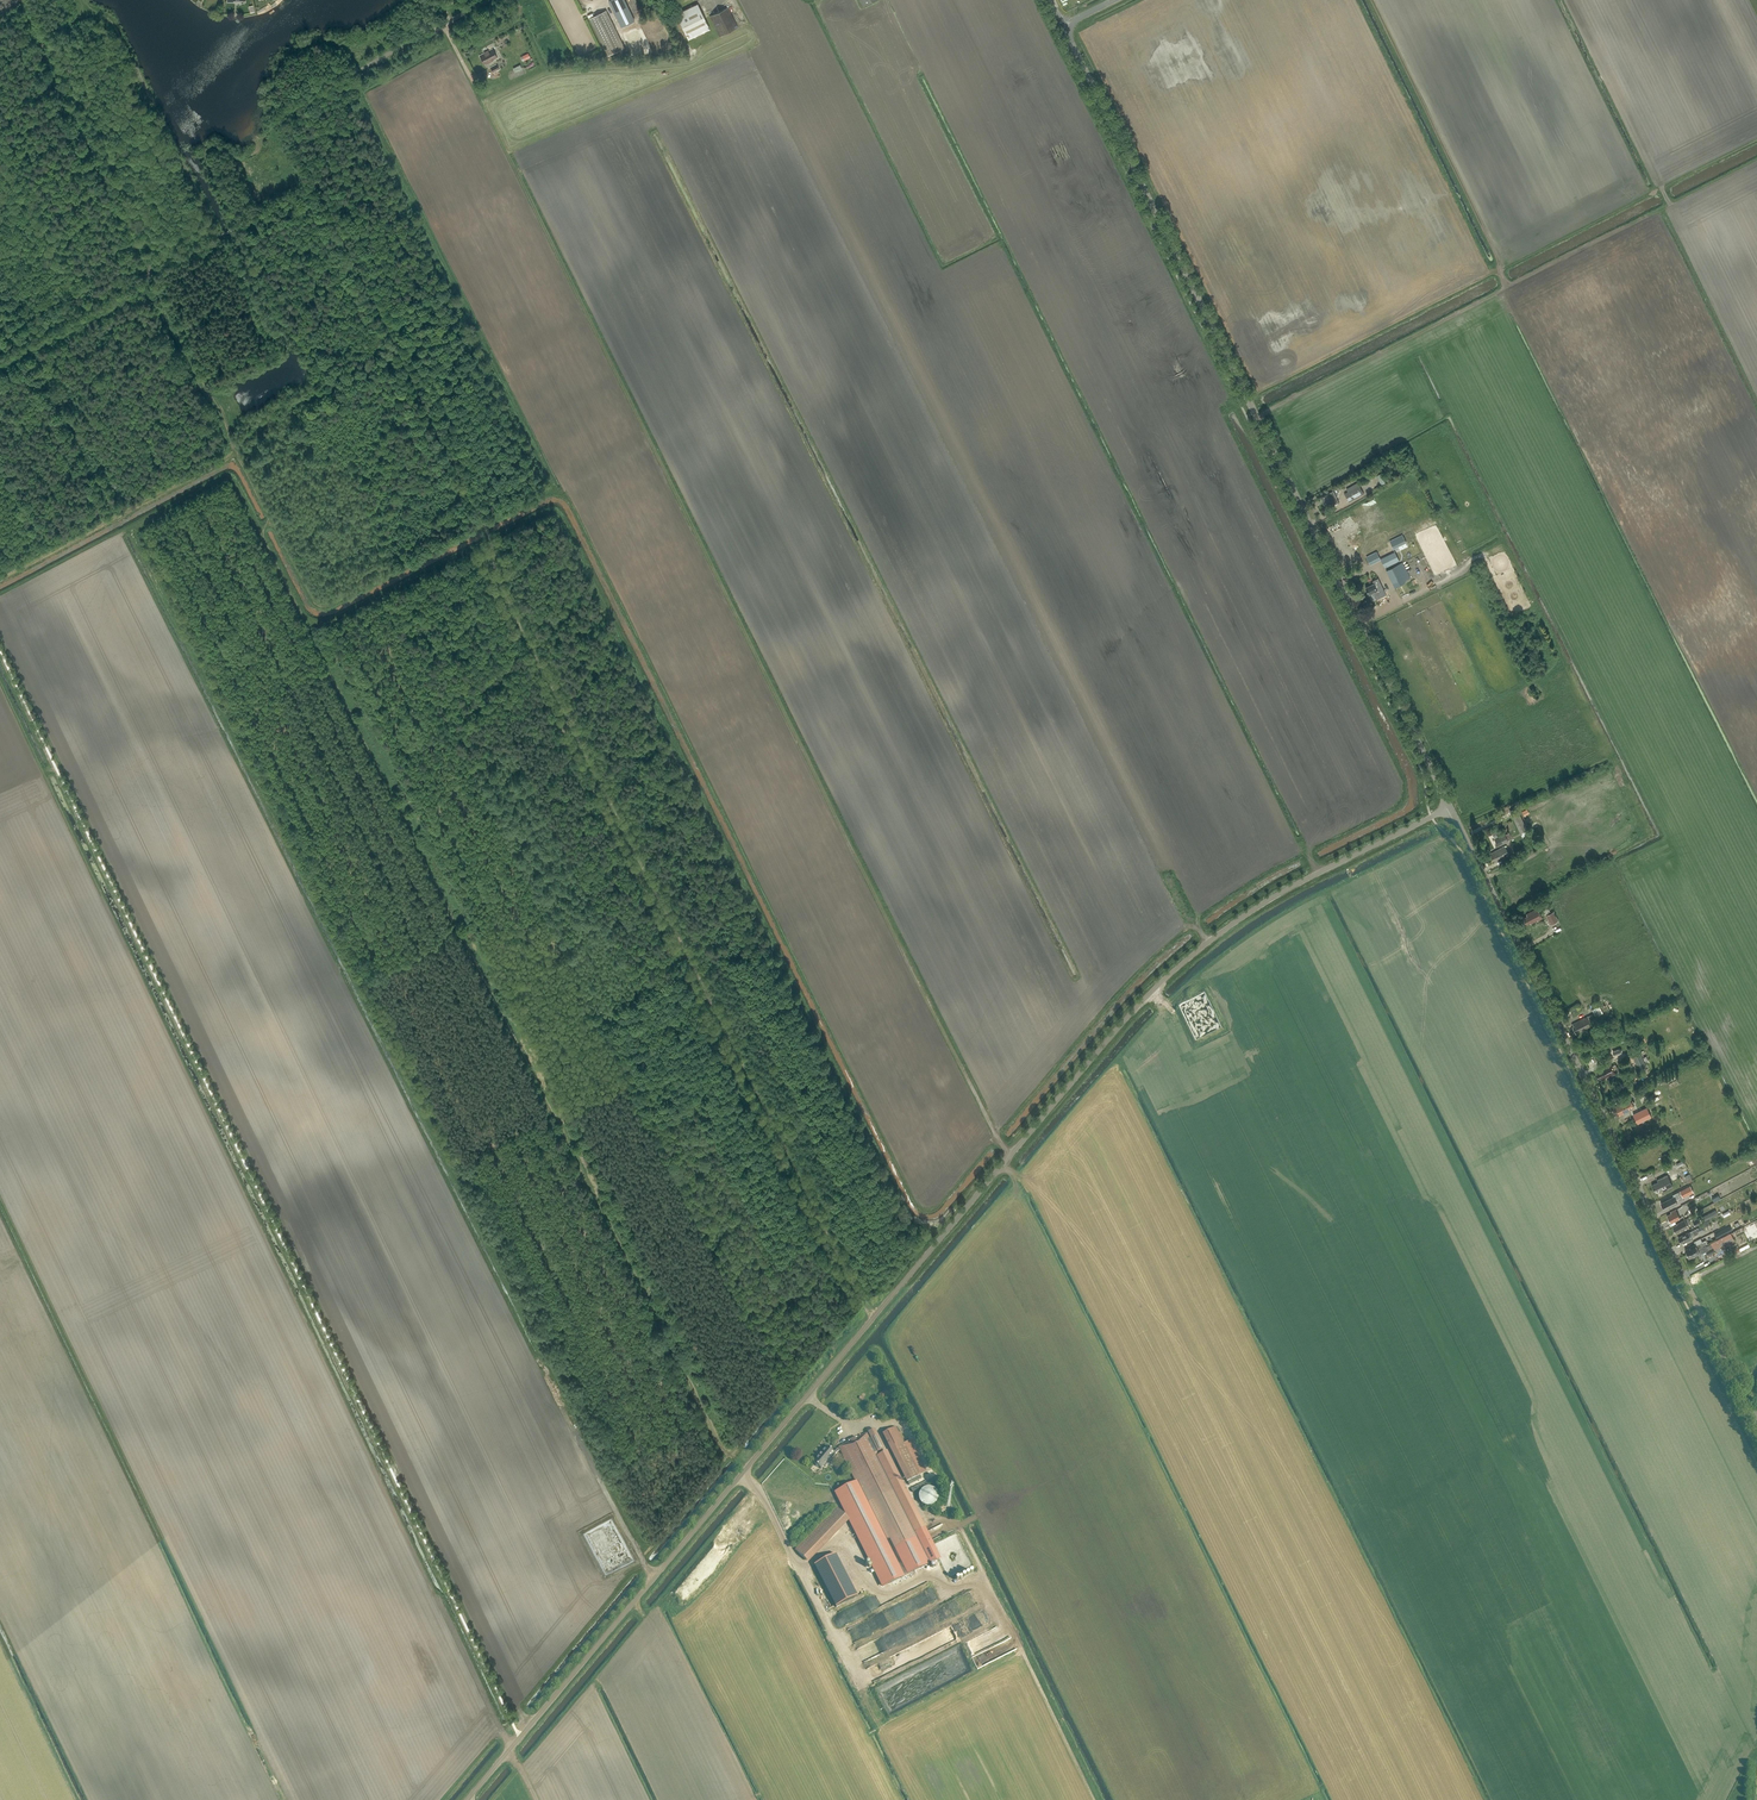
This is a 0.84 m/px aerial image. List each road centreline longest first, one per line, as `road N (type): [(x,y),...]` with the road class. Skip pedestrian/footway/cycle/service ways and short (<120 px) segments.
road 1 (unclassified): [(467,1799),(1142,1001),(1264,903),(1449,808)]
road 2 (tertiary): [(1449,808),(1079,57),(1070,23)]
road 3 (tertiary): [(1756,1431),(1449,808)]
road 4 (track): [(0,582),(237,452)]
road 5 (track): [(0,683),(53,792)]

